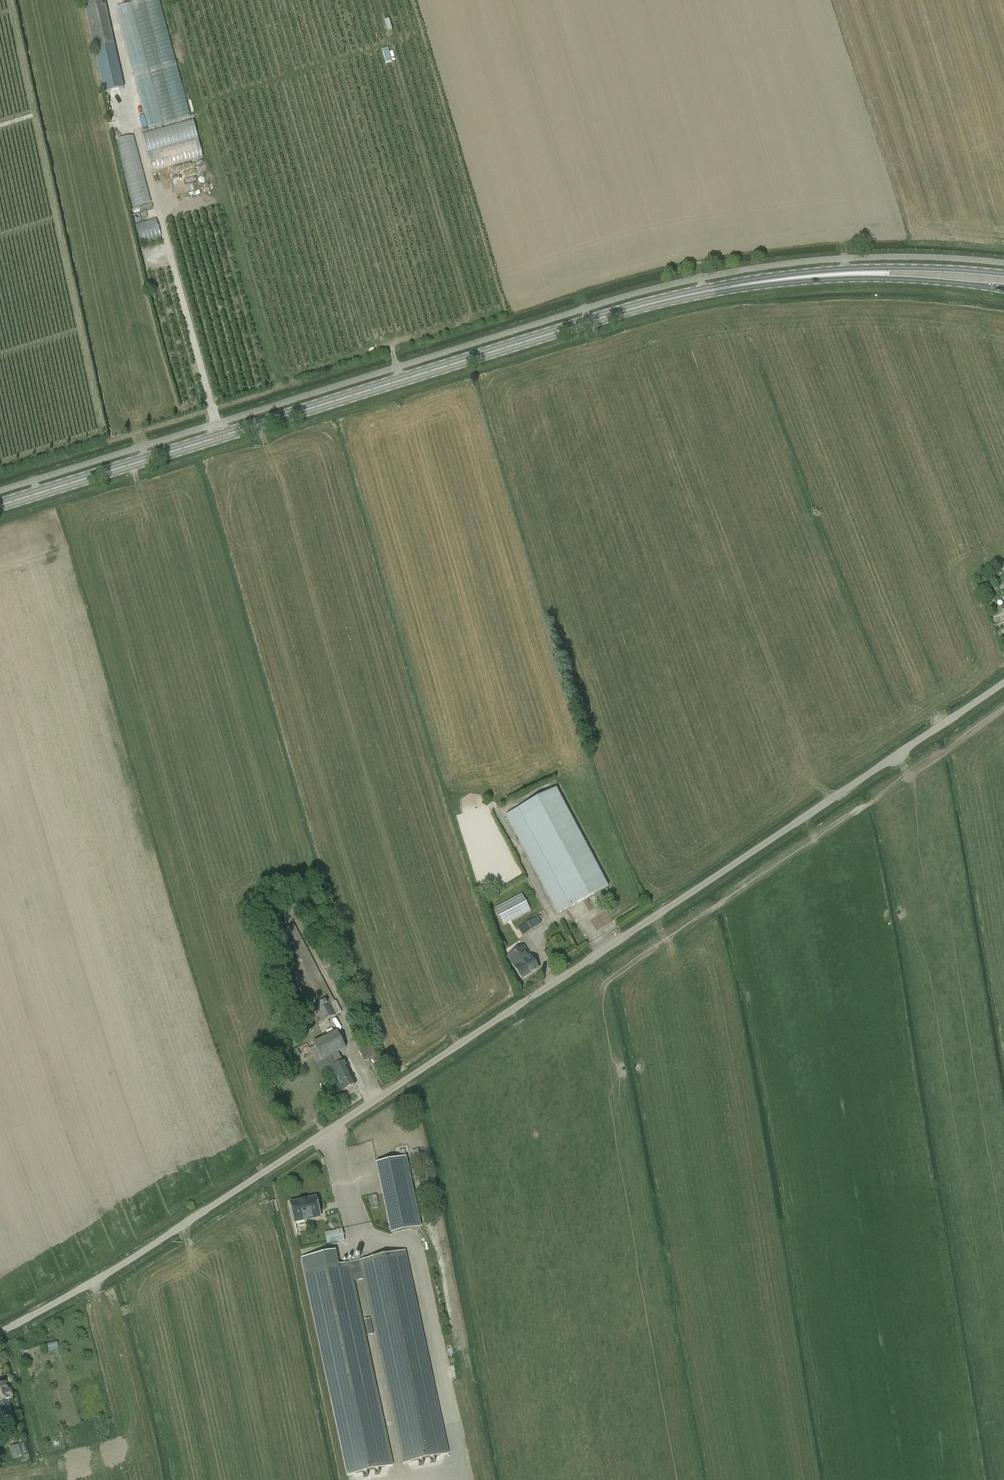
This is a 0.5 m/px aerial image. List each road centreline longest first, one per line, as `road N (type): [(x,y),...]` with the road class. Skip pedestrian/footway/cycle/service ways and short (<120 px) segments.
road 1 (unclassified): [(0,1333),(151,1246),(1003,683)]
road 2 (primary): [(0,506),(549,335),(720,291),(930,270),(1003,278)]

